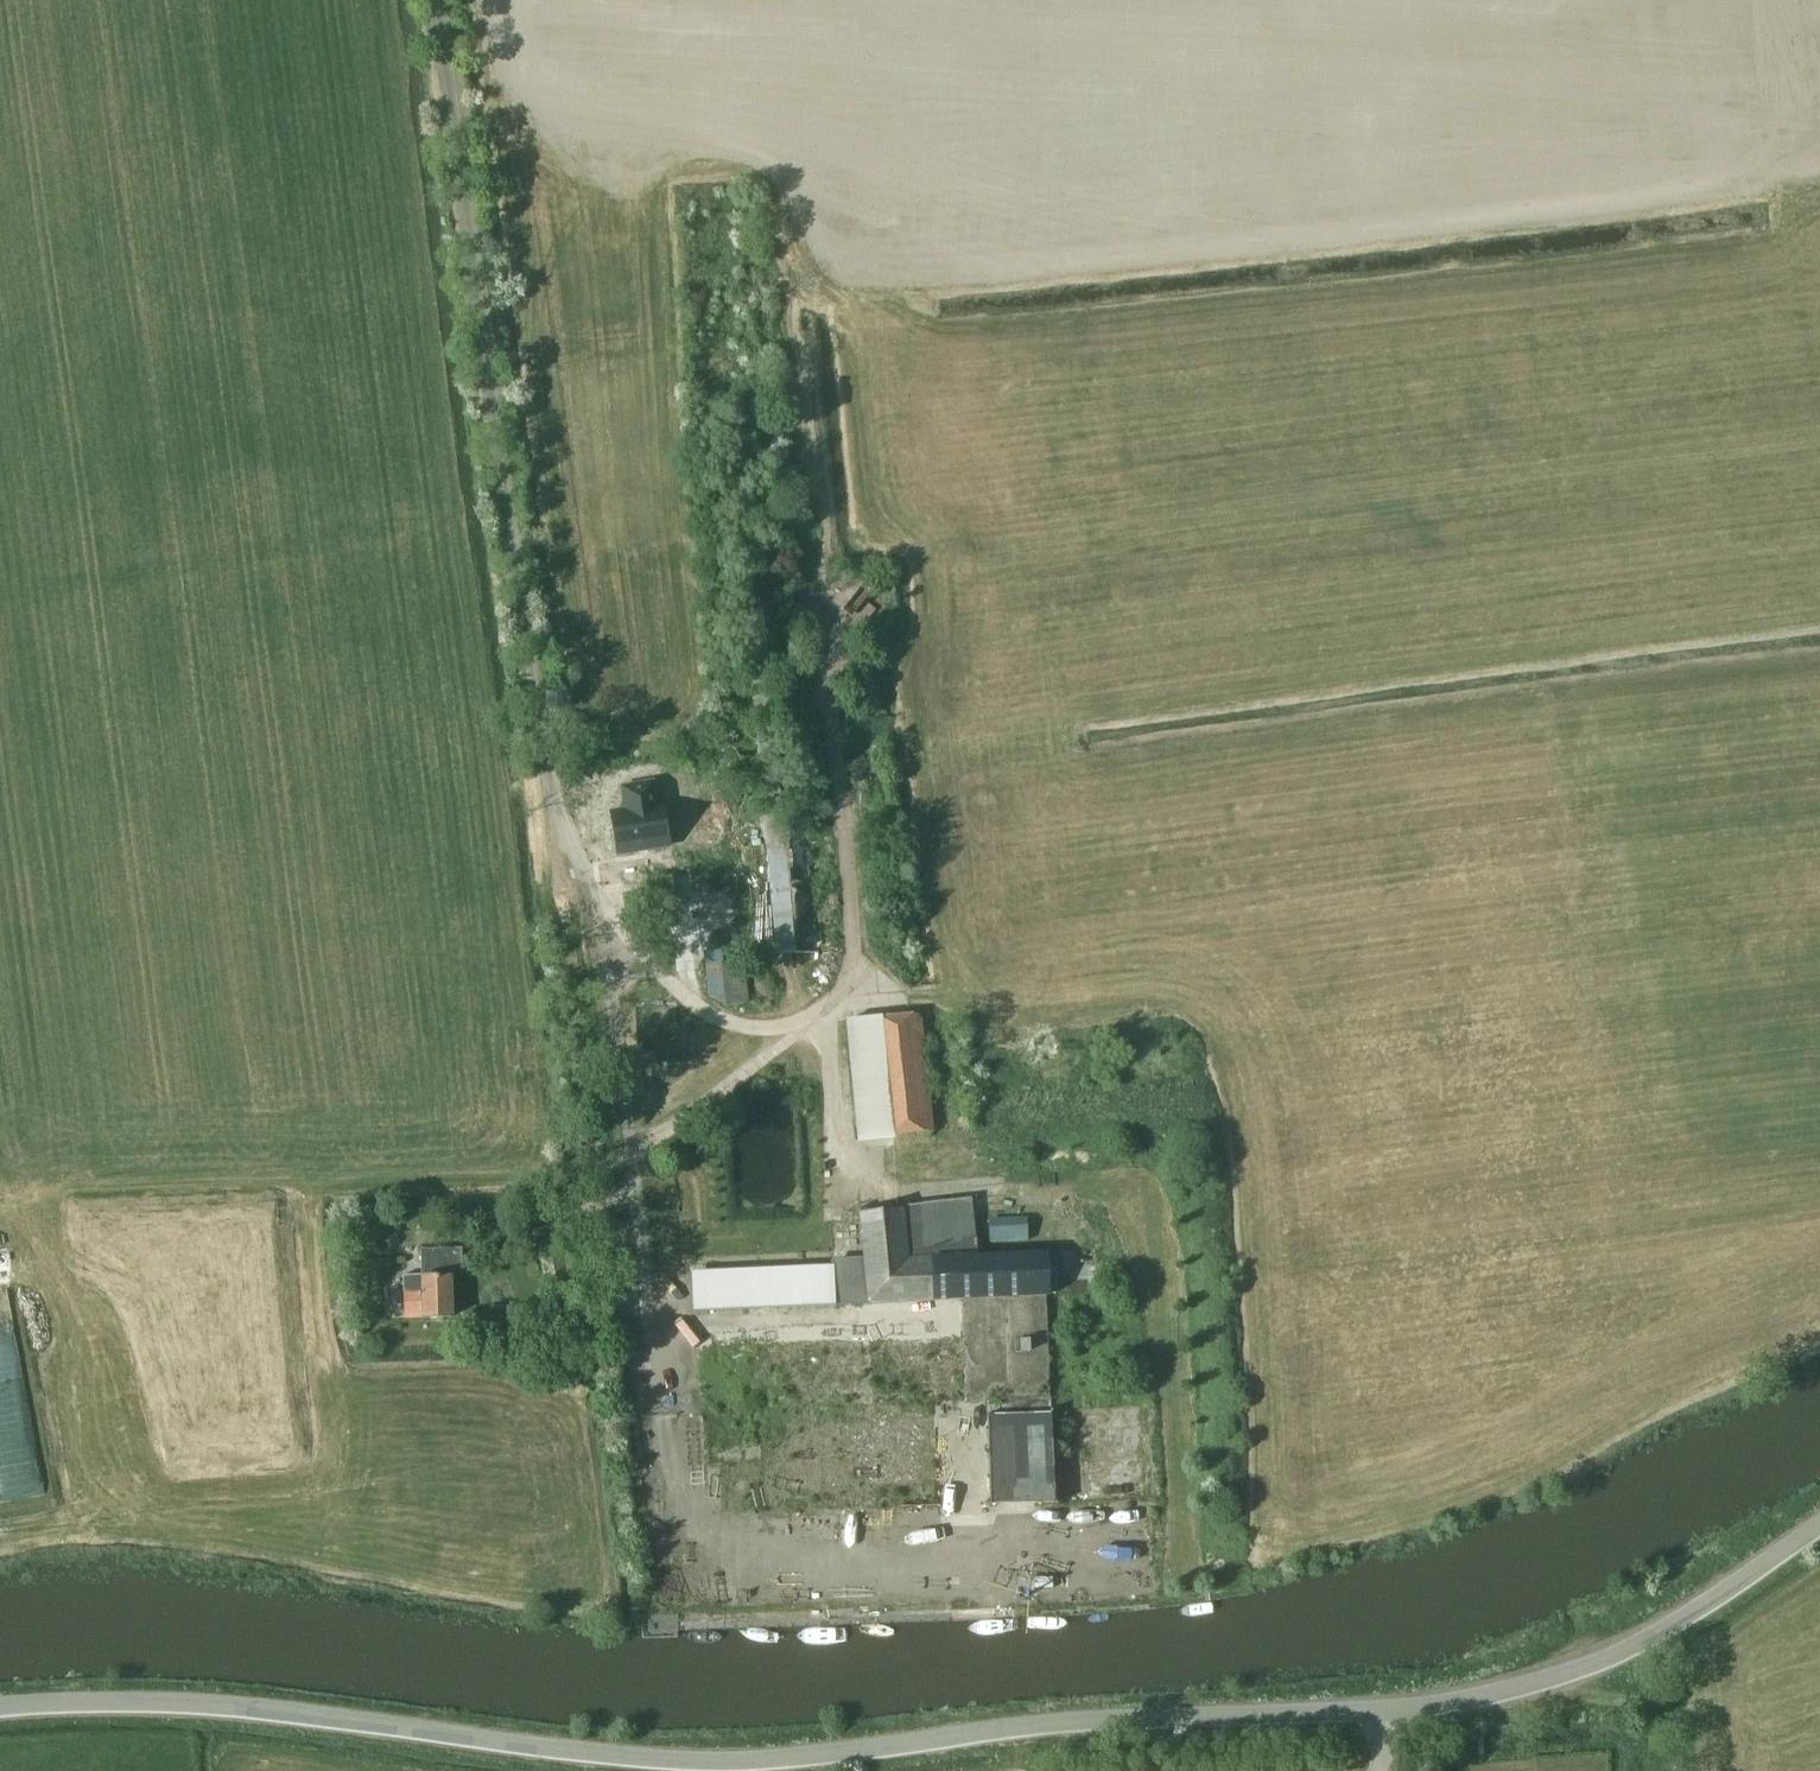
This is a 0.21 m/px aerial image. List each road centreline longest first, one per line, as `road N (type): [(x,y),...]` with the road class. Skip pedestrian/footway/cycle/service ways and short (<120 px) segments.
road 1 (tertiary): [(0,1705),(219,1705),(612,1756),(724,1761),(875,1750),(1027,1726),(1428,1705),(1535,1686),(1633,1644),(1819,1525)]

